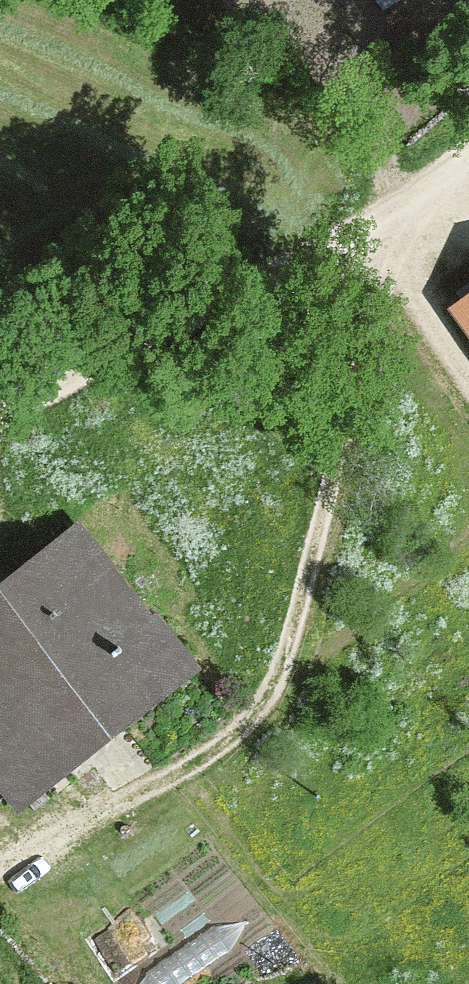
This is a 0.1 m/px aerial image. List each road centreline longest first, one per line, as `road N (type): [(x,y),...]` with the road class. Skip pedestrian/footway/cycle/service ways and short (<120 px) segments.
road 1 (track): [(468,181),(434,186),(388,281),(331,516),(280,677),(255,725),(191,772),(0,863)]
road 2 (track): [(0,423),(389,218),(468,161)]
road 3 (track): [(468,534),(267,702)]
road 4 (track): [(388,281),(468,388)]

